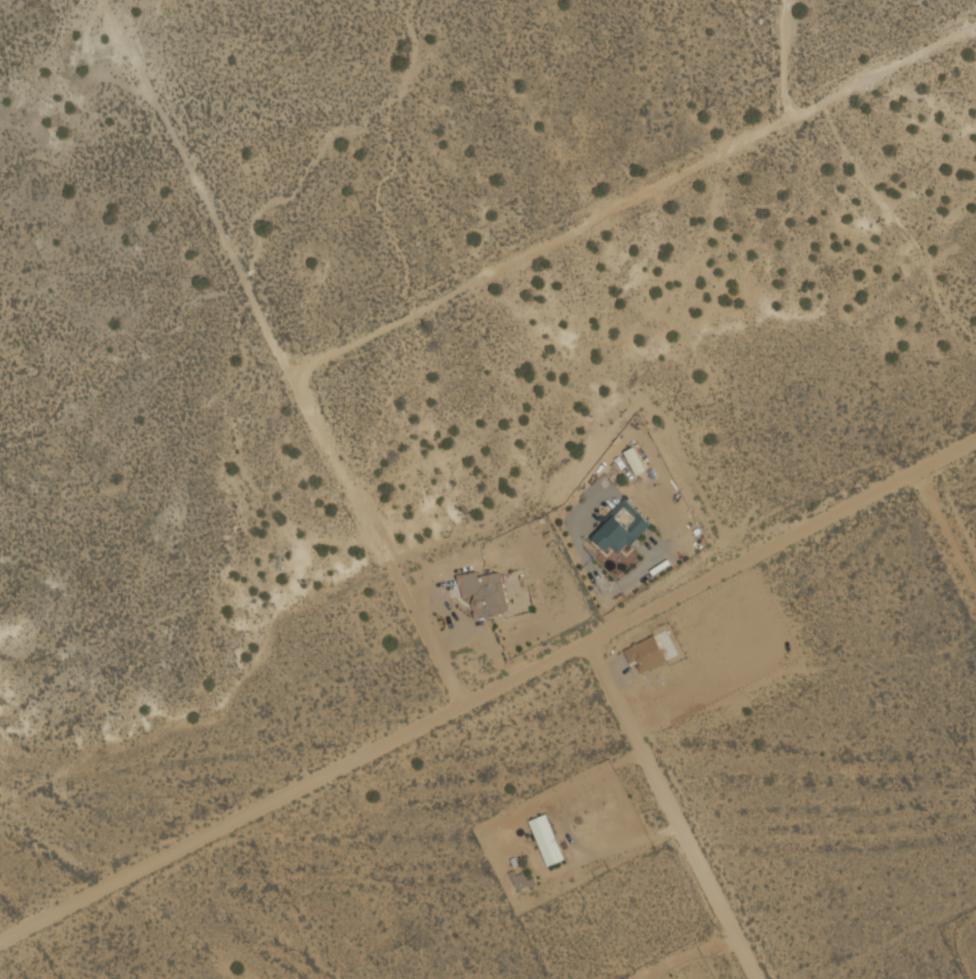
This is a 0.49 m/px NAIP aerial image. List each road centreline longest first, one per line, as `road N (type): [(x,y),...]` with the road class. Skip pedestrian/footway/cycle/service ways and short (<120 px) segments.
road 1 (residential): [(0,940),(975,441)]
road 2 (residential): [(583,645),(755,978)]
road 3 (track): [(782,0),(784,108),(799,114),(975,23)]
road 4 (residential): [(916,471),(975,590)]

